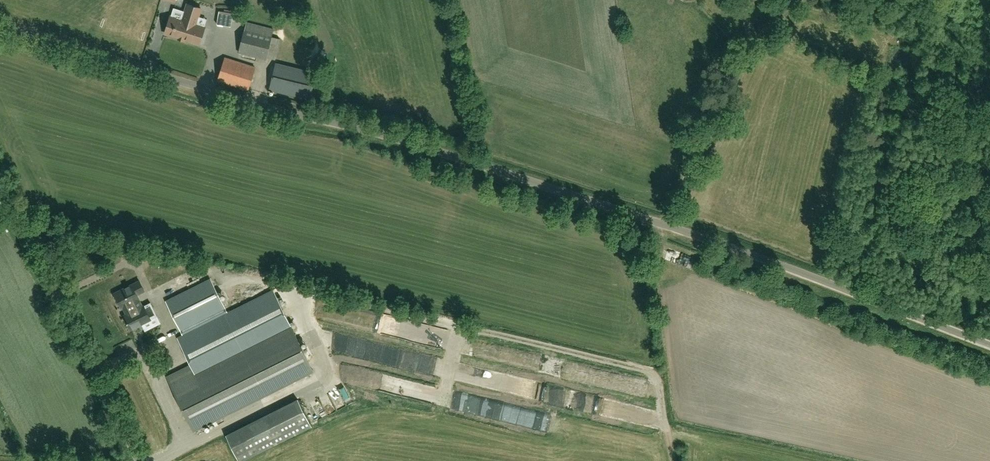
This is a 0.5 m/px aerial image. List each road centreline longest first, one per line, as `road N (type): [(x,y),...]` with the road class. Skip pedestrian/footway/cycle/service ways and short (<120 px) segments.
road 1 (unclassified): [(989,346),(665,225),(0,22)]
road 2 (unclassified): [(139,460),(0,184)]
road 3 (track): [(665,225),(765,22)]

